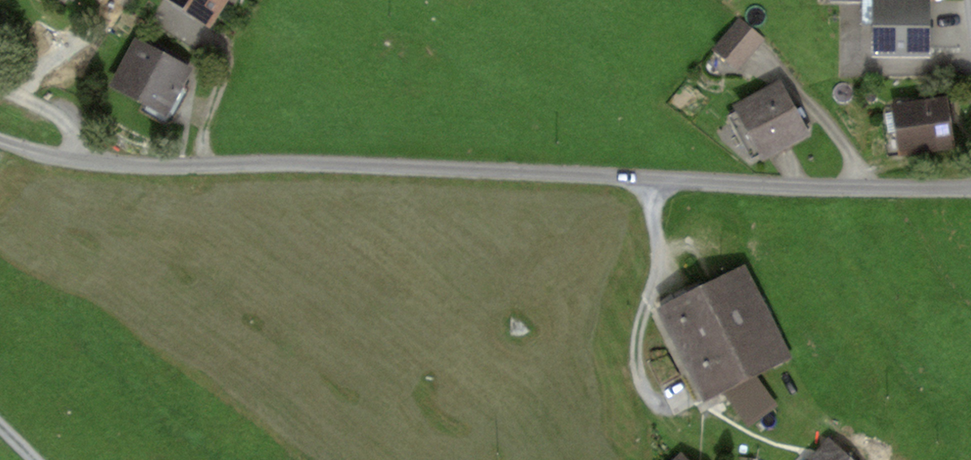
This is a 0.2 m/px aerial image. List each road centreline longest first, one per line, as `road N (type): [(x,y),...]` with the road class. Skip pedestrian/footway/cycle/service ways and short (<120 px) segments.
road 1 (unclassified): [(253,166),(970,189)]
road 2 (residential): [(0,138),(79,162),(253,166)]
road 3 (track): [(656,180),(660,261),(636,342),(637,370),(658,404),(677,411)]
road 4 (track): [(217,167),(204,136),(224,56),(163,10)]

